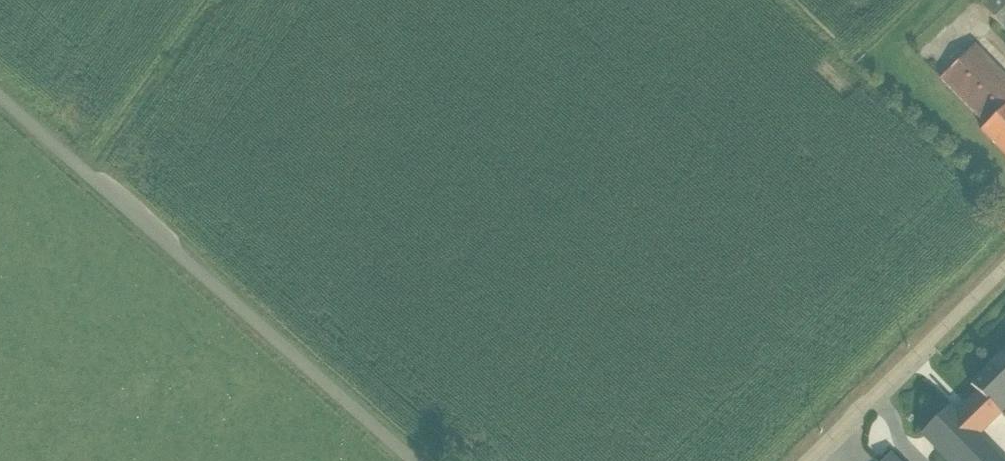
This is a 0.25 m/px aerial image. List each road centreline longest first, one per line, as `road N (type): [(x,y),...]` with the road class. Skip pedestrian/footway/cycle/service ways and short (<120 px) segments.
road 1 (unclassified): [(0,95),(418,460)]
road 2 (unclassified): [(806,460),(1004,268)]

